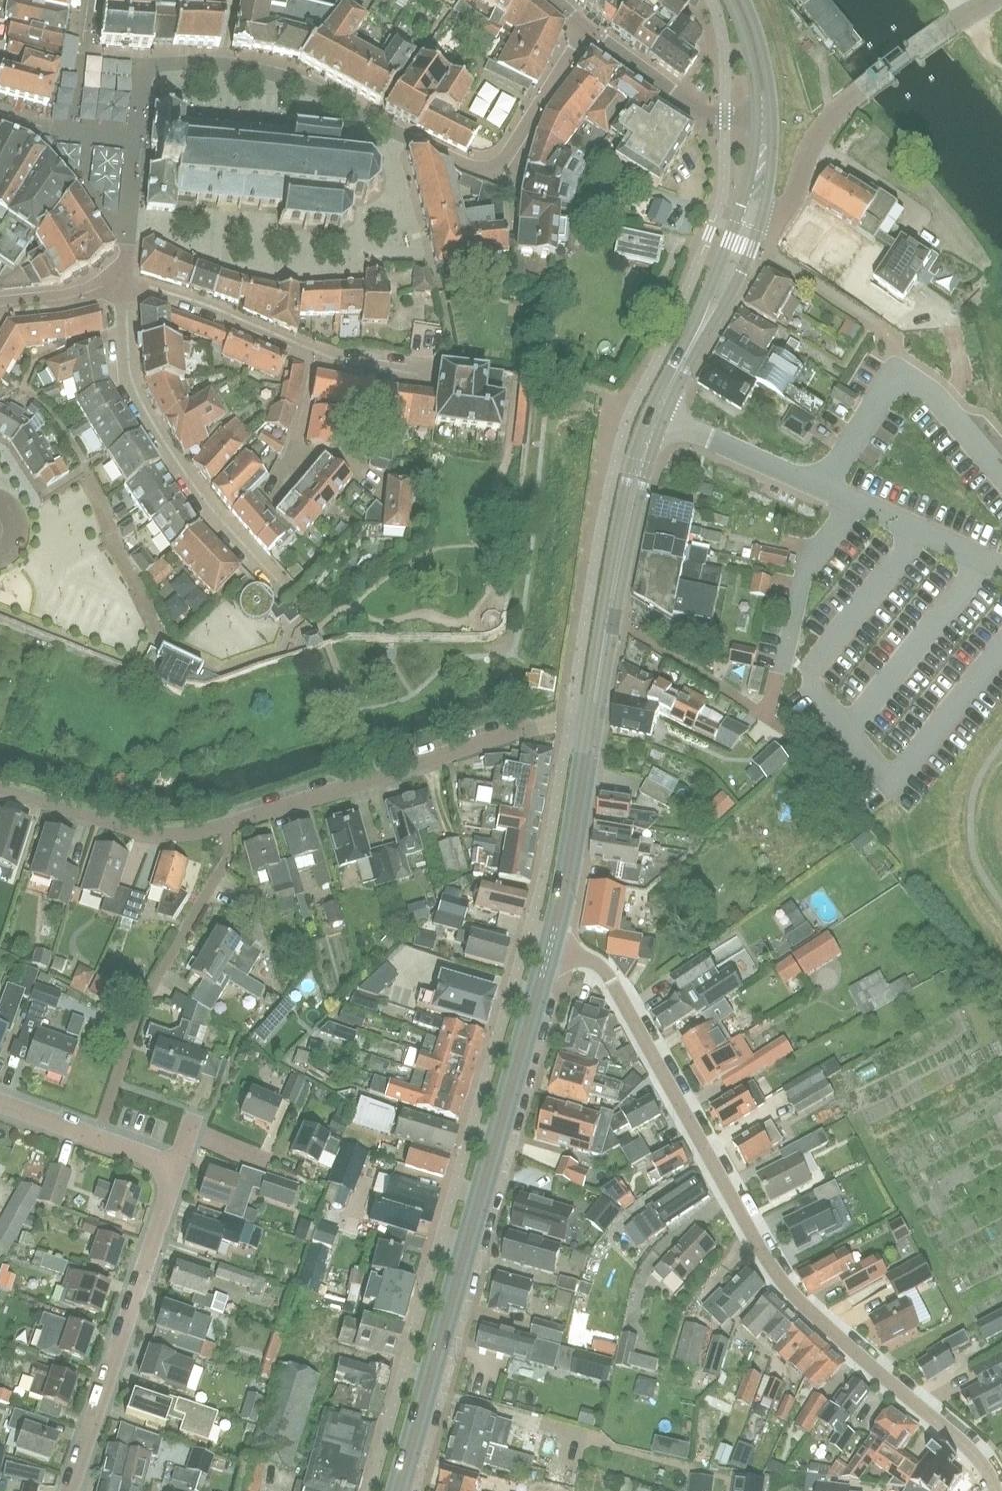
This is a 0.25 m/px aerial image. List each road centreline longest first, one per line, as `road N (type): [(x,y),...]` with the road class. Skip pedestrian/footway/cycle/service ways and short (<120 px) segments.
road 1 (residential): [(997,1490),(967,1446),(789,1290),(608,975),(551,942)]
road 2 (residential): [(0,789),(148,830),(183,832),(570,718),(592,722)]
road 3 (residential): [(77,60),(213,62),(271,72),(494,176),(586,29)]
road 4 (secondary): [(399,1490),(551,942)]
road 5 (residential): [(282,587),(208,506),(125,380),(121,285)]
road 6 (residential): [(70,1490),(177,1166)]
road 7 (residential): [(95,1138),(141,1008),(221,871)]
road 8 (secondary): [(551,942),(592,722)]
road 9 (residential): [(787,728),(609,616)]
road 10 (secondary): [(609,616),(656,415)]
road 11 (residential): [(314,351),(196,301),(121,285)]
road 12 (secondary): [(656,415),(746,231)]
road 13 (unclassified): [(821,486),(1001,564)]
road 14 (unclassified): [(656,415),(821,486)]
road 15 (residential): [(746,231),(790,205),(813,142),(852,99)]
road 16 (residential): [(726,114),(696,112),(586,29)]
road 17 (residential): [(314,351),(294,461),(274,488)]
road 18 (unclassified): [(1001,472),(925,386),(901,374)]
road 19 (unclassified): [(821,486),(867,410),(901,374)]
road 20 (residential): [(127,243),(56,133)]
road 21 (residential): [(0,306),(121,285)]

